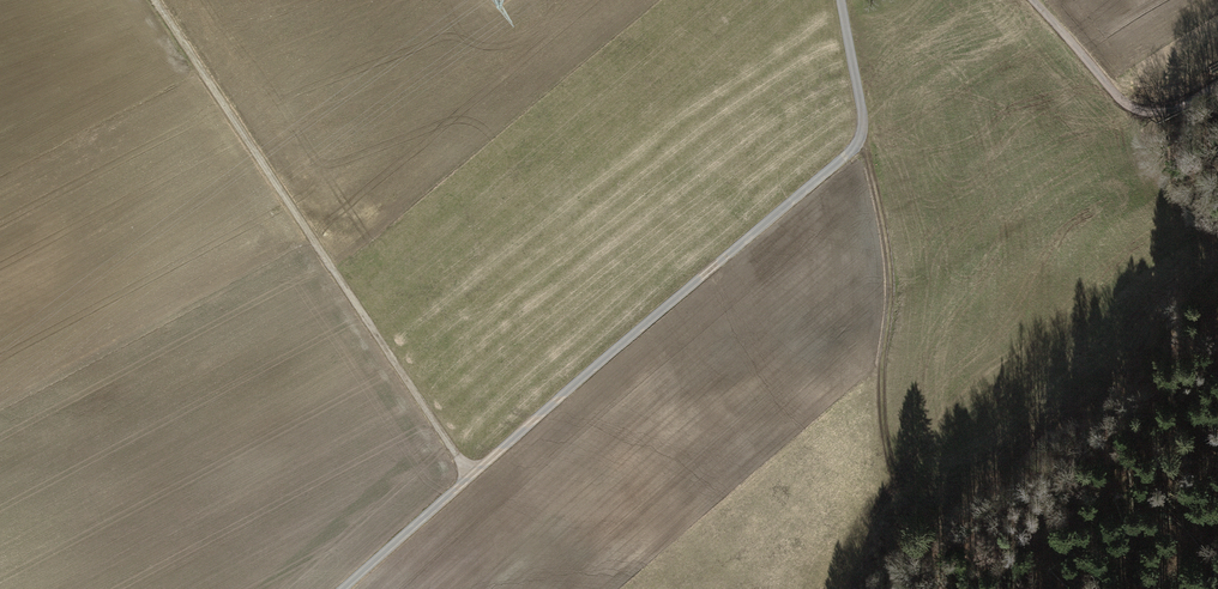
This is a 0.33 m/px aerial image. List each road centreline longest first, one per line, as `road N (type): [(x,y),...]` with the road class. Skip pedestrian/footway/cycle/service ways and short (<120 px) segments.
road 1 (track): [(840,0),(857,85),(854,145),(340,588)]
road 2 (track): [(157,0),(470,473)]
road 3 (track): [(1022,0),(1103,116),(1129,123),(1217,82)]

